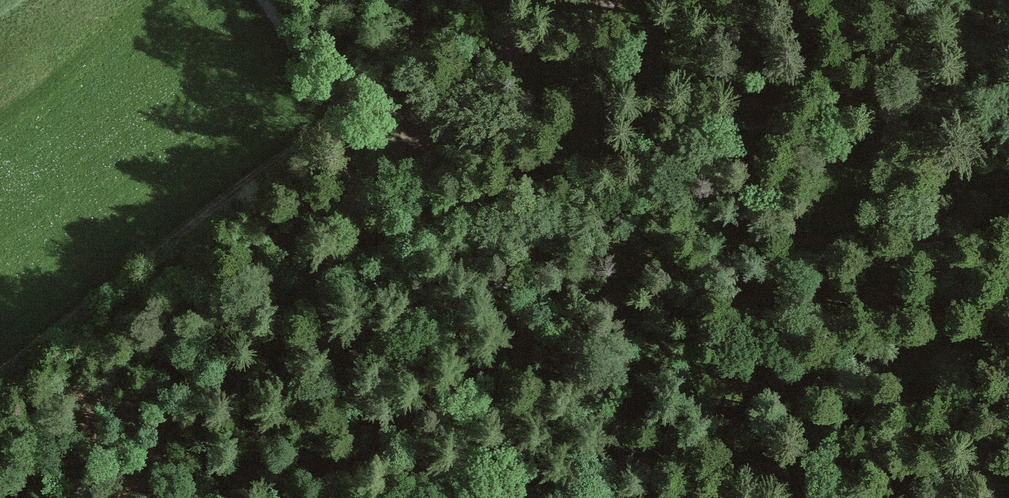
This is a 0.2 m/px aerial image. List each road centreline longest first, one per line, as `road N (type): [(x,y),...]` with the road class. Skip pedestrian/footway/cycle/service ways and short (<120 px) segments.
road 1 (unclassified): [(675,497),(555,340),(352,122)]
road 2 (track): [(246,497),(344,223),(352,122)]
road 3 (unclassified): [(352,122),(603,0)]
road 4 (unclassified): [(352,122),(255,0)]

